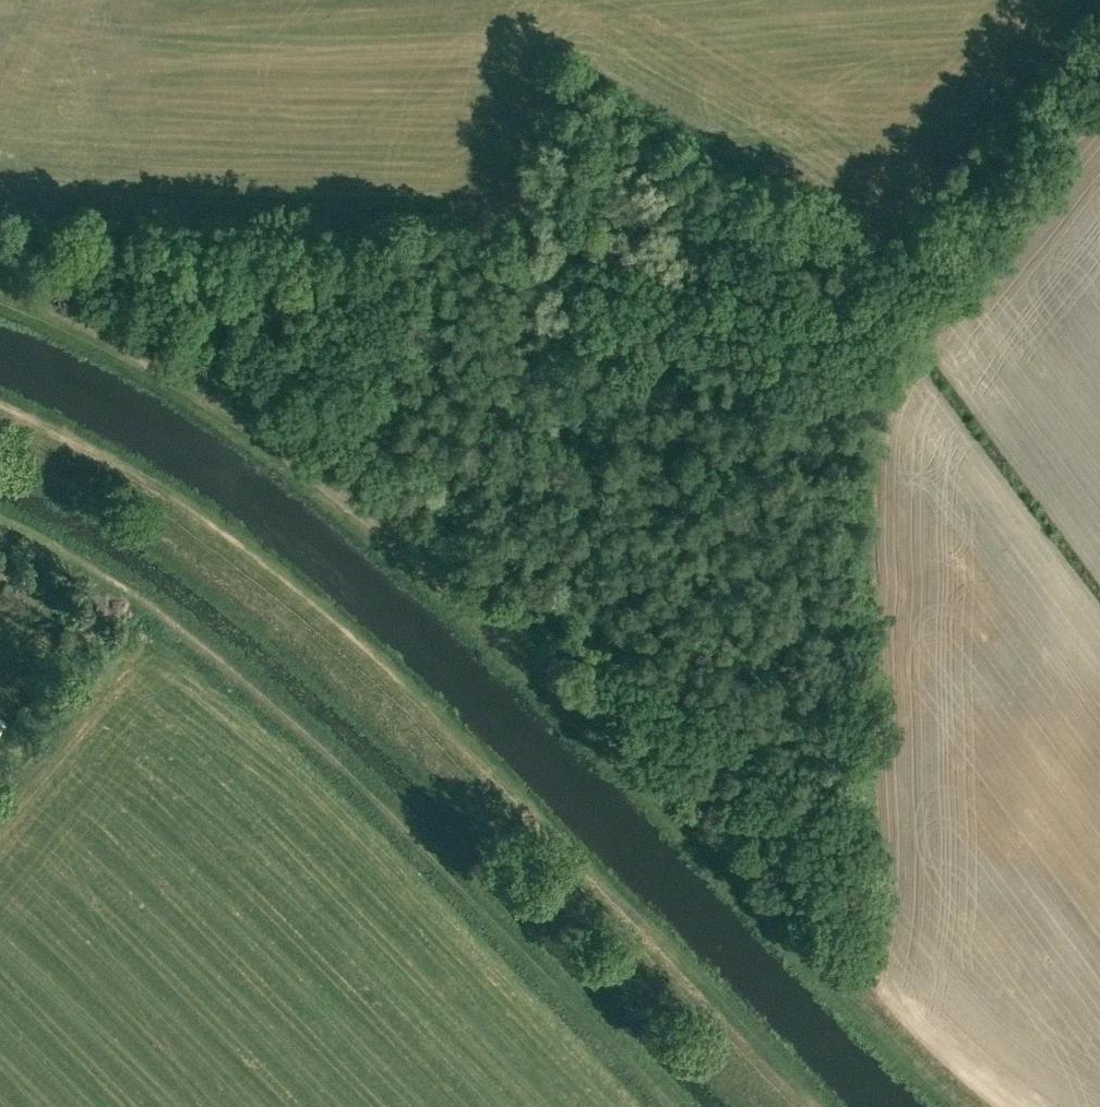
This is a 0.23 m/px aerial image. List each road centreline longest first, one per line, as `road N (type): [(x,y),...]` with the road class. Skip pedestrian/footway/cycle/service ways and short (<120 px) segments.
road 1 (track): [(0,295),(115,346),(258,431),(448,586),(964,1106)]

